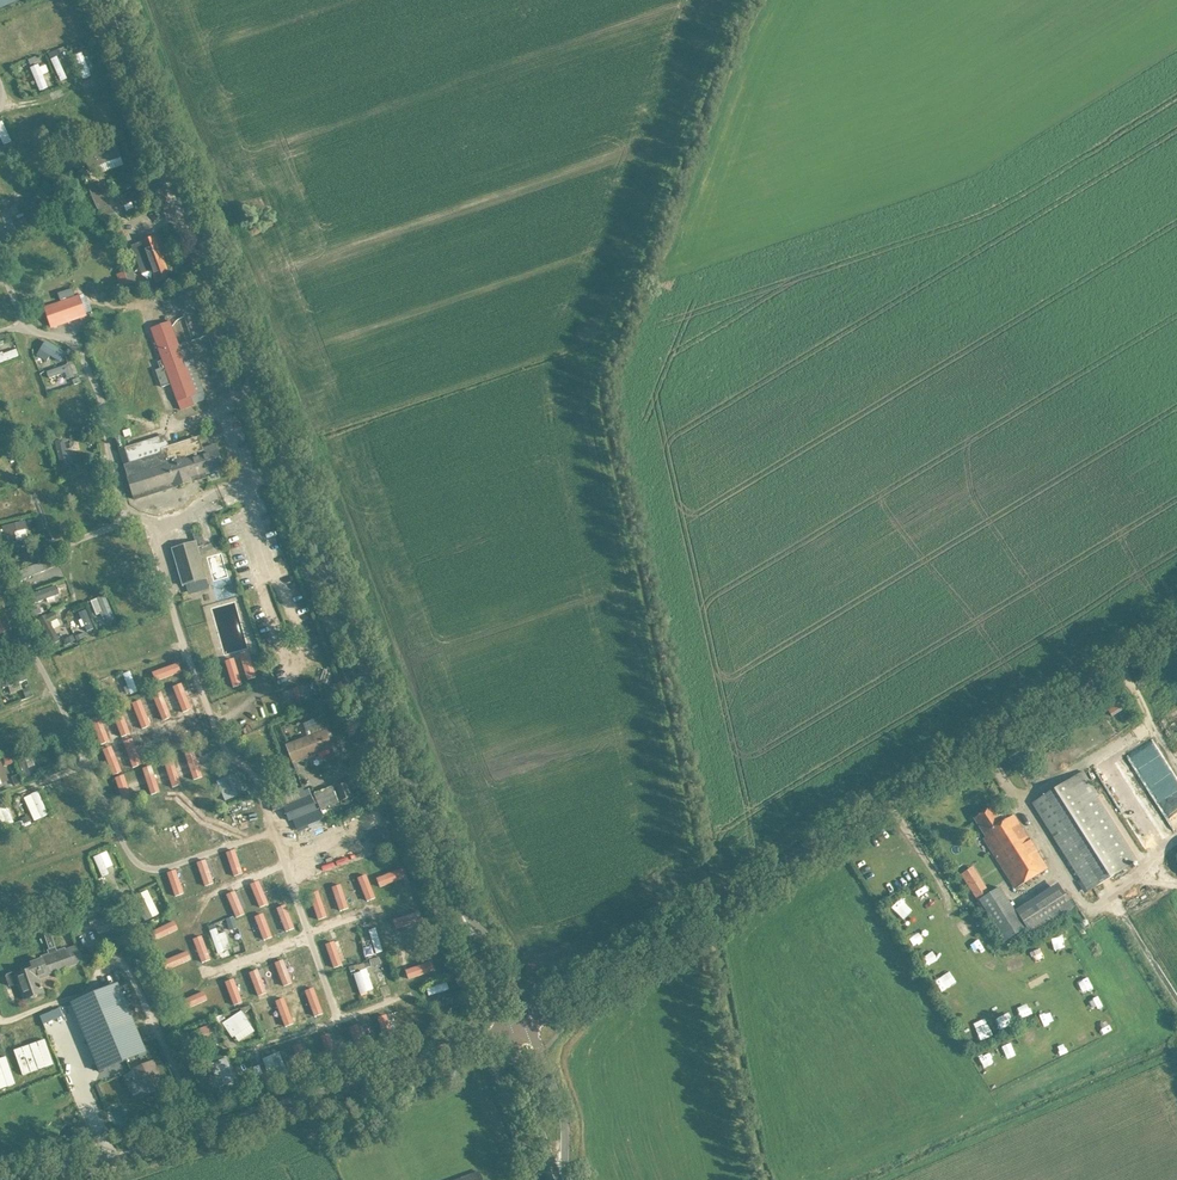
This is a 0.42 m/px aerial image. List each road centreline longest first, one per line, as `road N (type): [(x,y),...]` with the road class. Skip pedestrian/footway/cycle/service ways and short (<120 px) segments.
road 1 (tertiary): [(461,911),(108,0)]
road 2 (unclassified): [(529,1022),(1176,622)]
road 3 (unclassified): [(48,1179),(506,1030)]
road 4 (tertiary): [(563,1179),(566,1129),(529,1022)]
road 5 (tertiary): [(506,1030),(561,1179)]
road 6 (tertiary): [(529,1022),(501,953),(461,911)]
road 7 (tertiary): [(461,911),(506,1030)]

